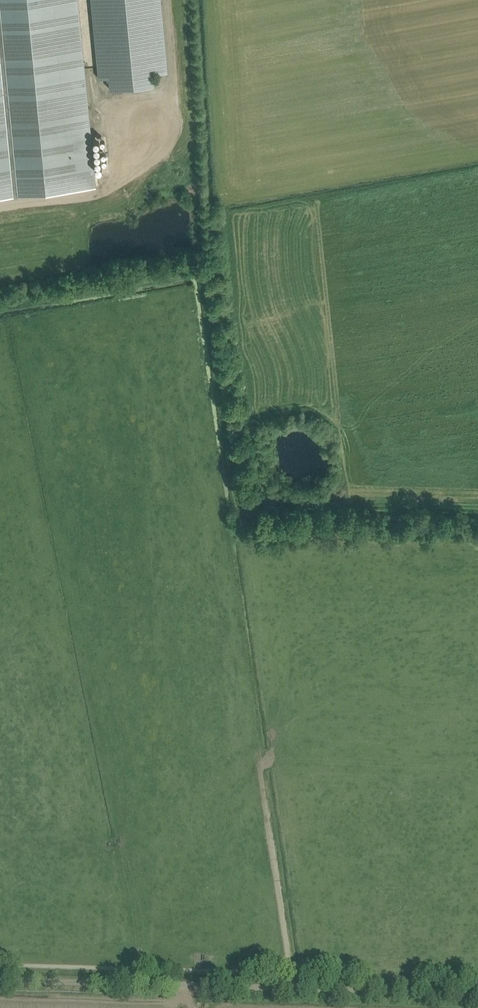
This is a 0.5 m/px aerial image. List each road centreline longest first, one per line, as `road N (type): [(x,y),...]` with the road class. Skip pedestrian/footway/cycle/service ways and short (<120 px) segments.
road 1 (unclassified): [(0,981),(477,993)]

